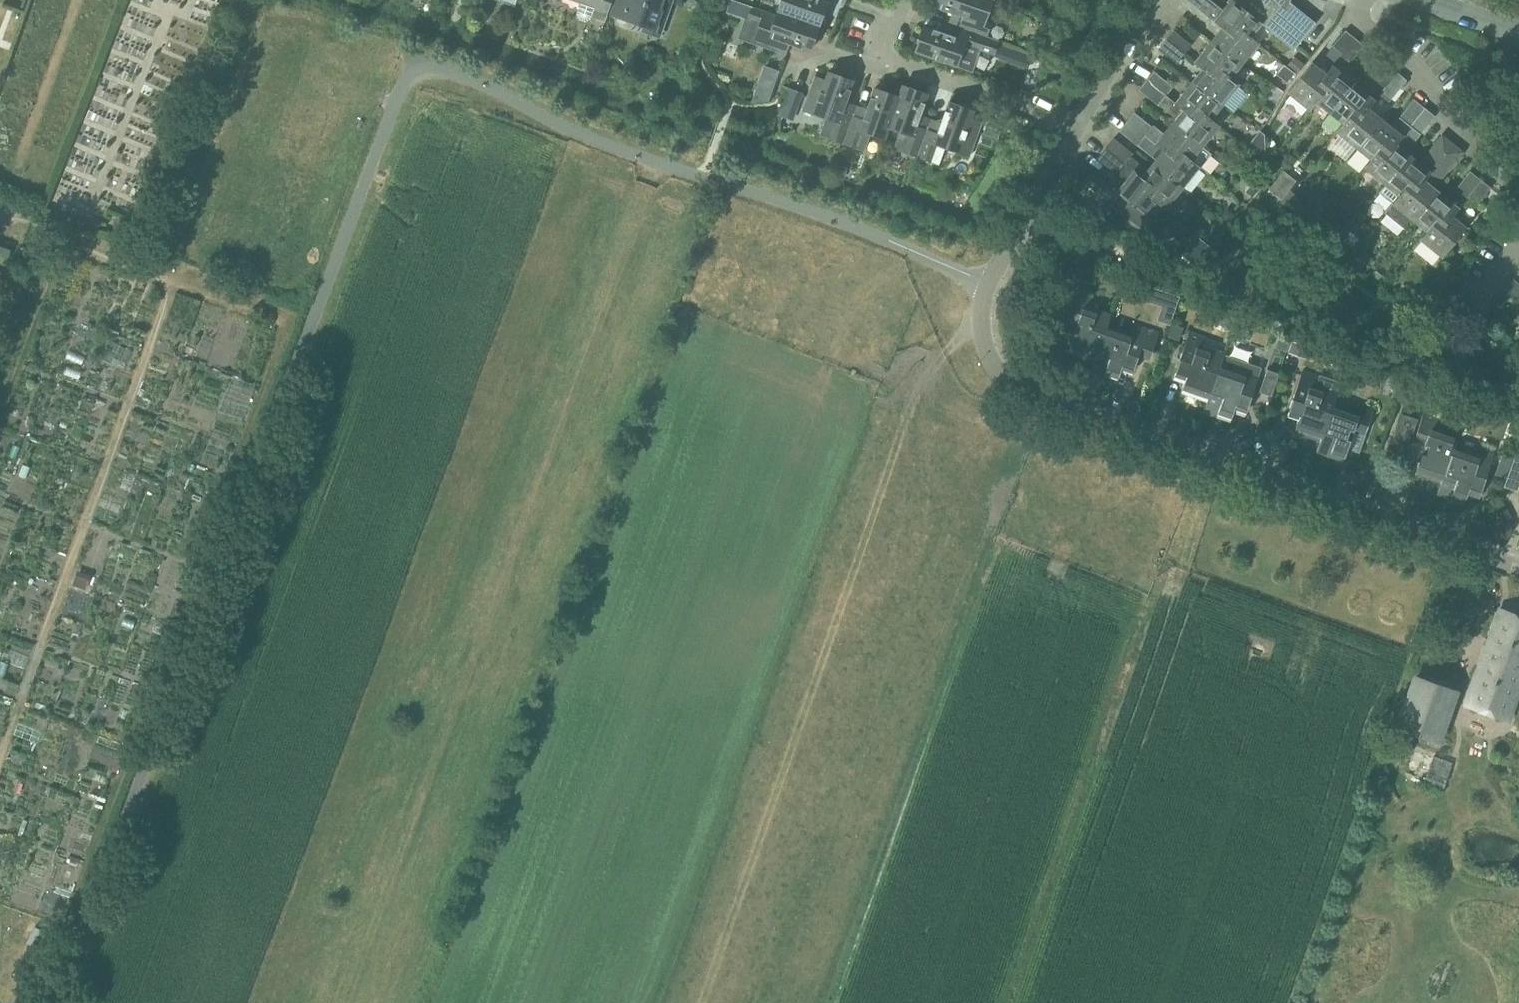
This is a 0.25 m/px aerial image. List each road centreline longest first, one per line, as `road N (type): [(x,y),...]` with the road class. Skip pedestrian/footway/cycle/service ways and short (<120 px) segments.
road 1 (residential): [(1518,556),(1042,399),(1008,374),(984,330),(991,282),(1076,136)]
road 2 (residential): [(908,0),(881,57),(1051,119),(1076,136)]
road 3 (residential): [(1361,0),(1360,21),(1413,66),(1502,190)]
road 4 (track): [(822,391),(860,292),(889,270),(938,261)]
road 5 (residential): [(1076,136),(1158,0)]
road 6 (track): [(908,413),(914,383),(971,328),(984,330)]

